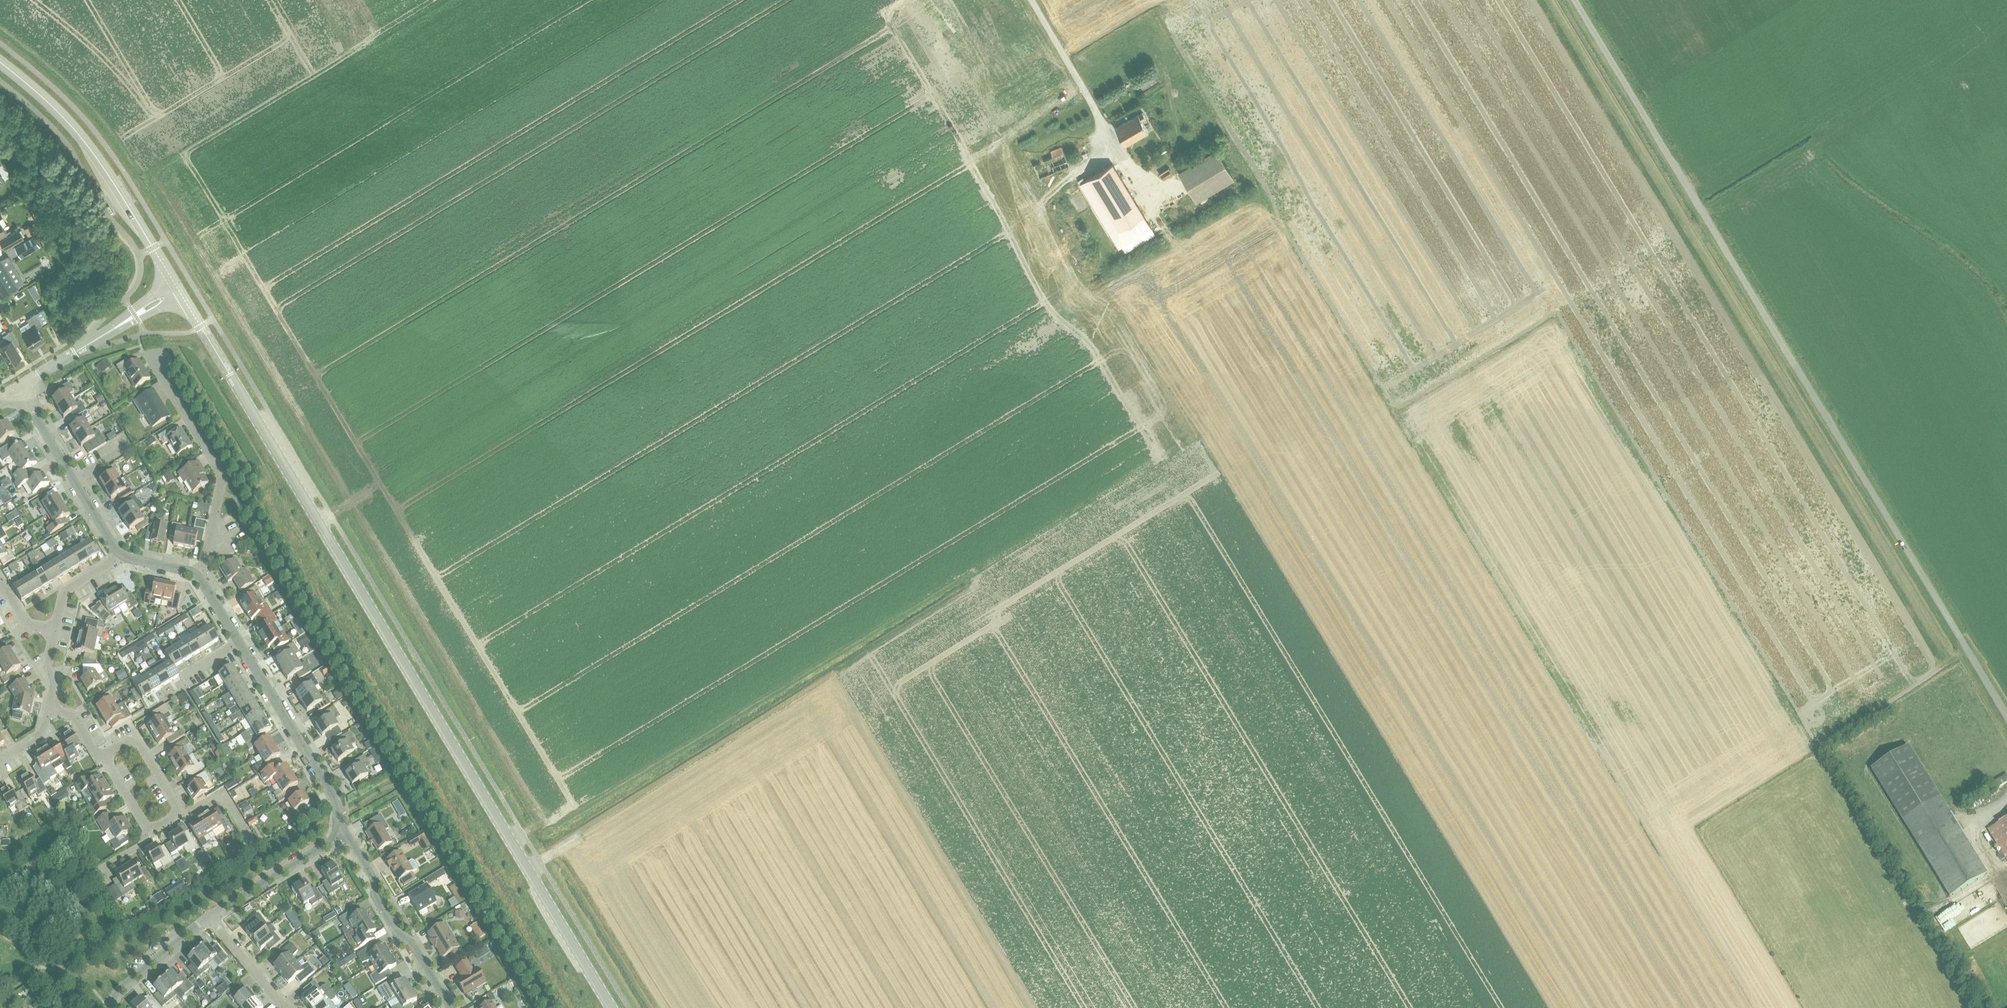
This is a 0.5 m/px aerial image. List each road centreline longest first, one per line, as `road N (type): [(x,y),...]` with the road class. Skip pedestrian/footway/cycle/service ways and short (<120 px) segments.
road 1 (secondary): [(610,1007),(178,290)]
road 2 (unclassified): [(2006,715),(1575,0)]
road 3 (secondary): [(178,290),(80,136),(0,62)]
road 4 (residential): [(202,574),(220,480),(159,359)]
road 5 (residential): [(339,834),(337,803),(239,641)]
road 6 (residential): [(451,1007),(339,834)]
road 7 (residential): [(120,557),(17,388)]
road 8 (residential): [(339,834),(211,916)]
road 9 (residential): [(211,916),(116,992),(111,1007)]
road 10 (residential): [(182,815),(150,836),(103,757)]
road 11 (residential): [(103,757),(137,737),(182,815)]
road 12 (unclassified): [(72,353),(178,290)]

